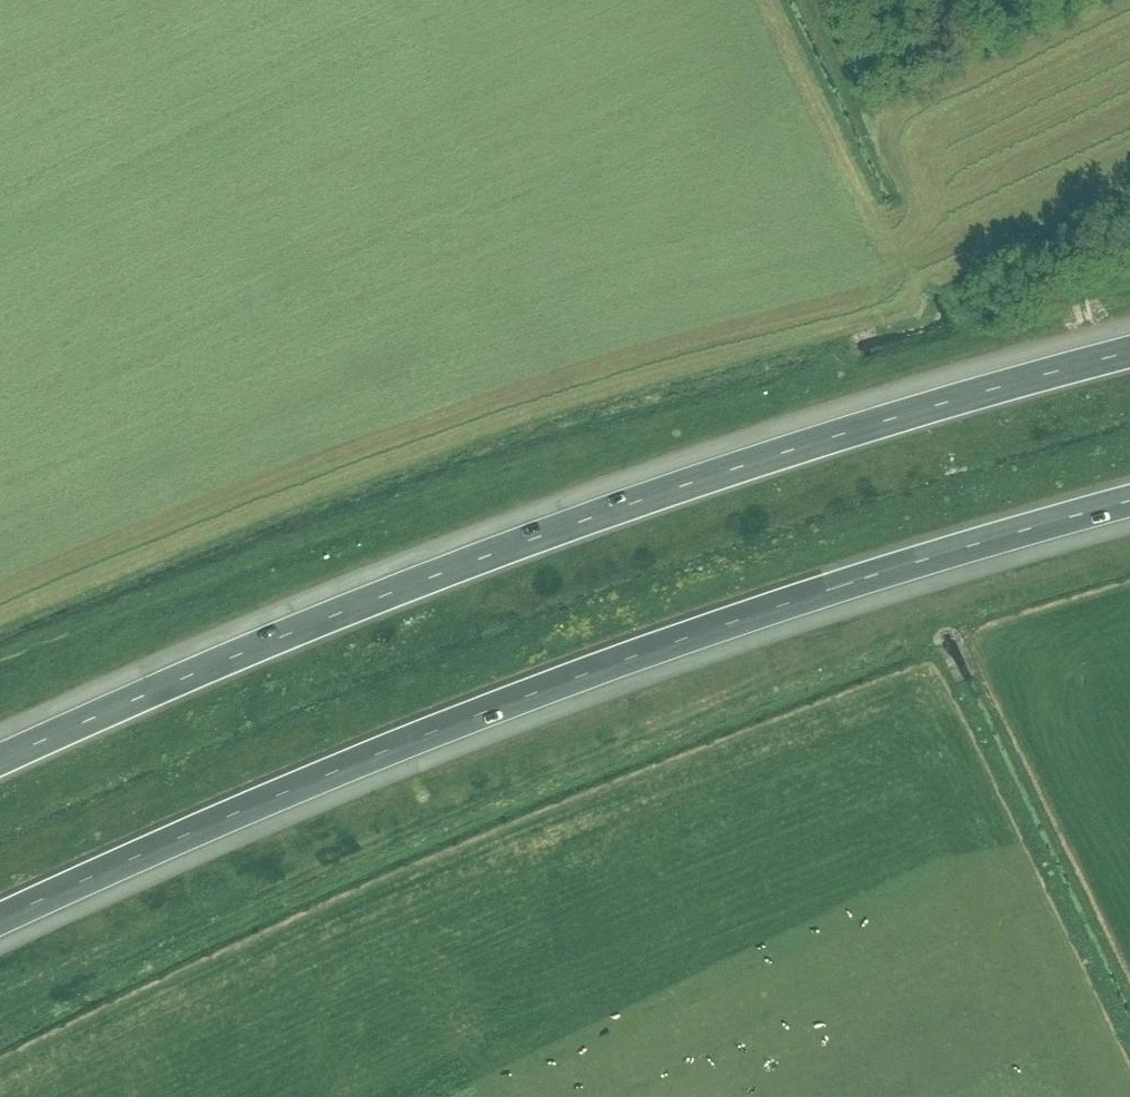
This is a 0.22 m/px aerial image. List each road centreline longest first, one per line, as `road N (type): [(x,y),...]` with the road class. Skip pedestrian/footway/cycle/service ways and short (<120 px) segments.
road 1 (motorway): [(0,921),(497,703),(821,588),(1129,498)]
road 2 (motorway): [(1129,350),(772,454),(461,562),(0,757)]

